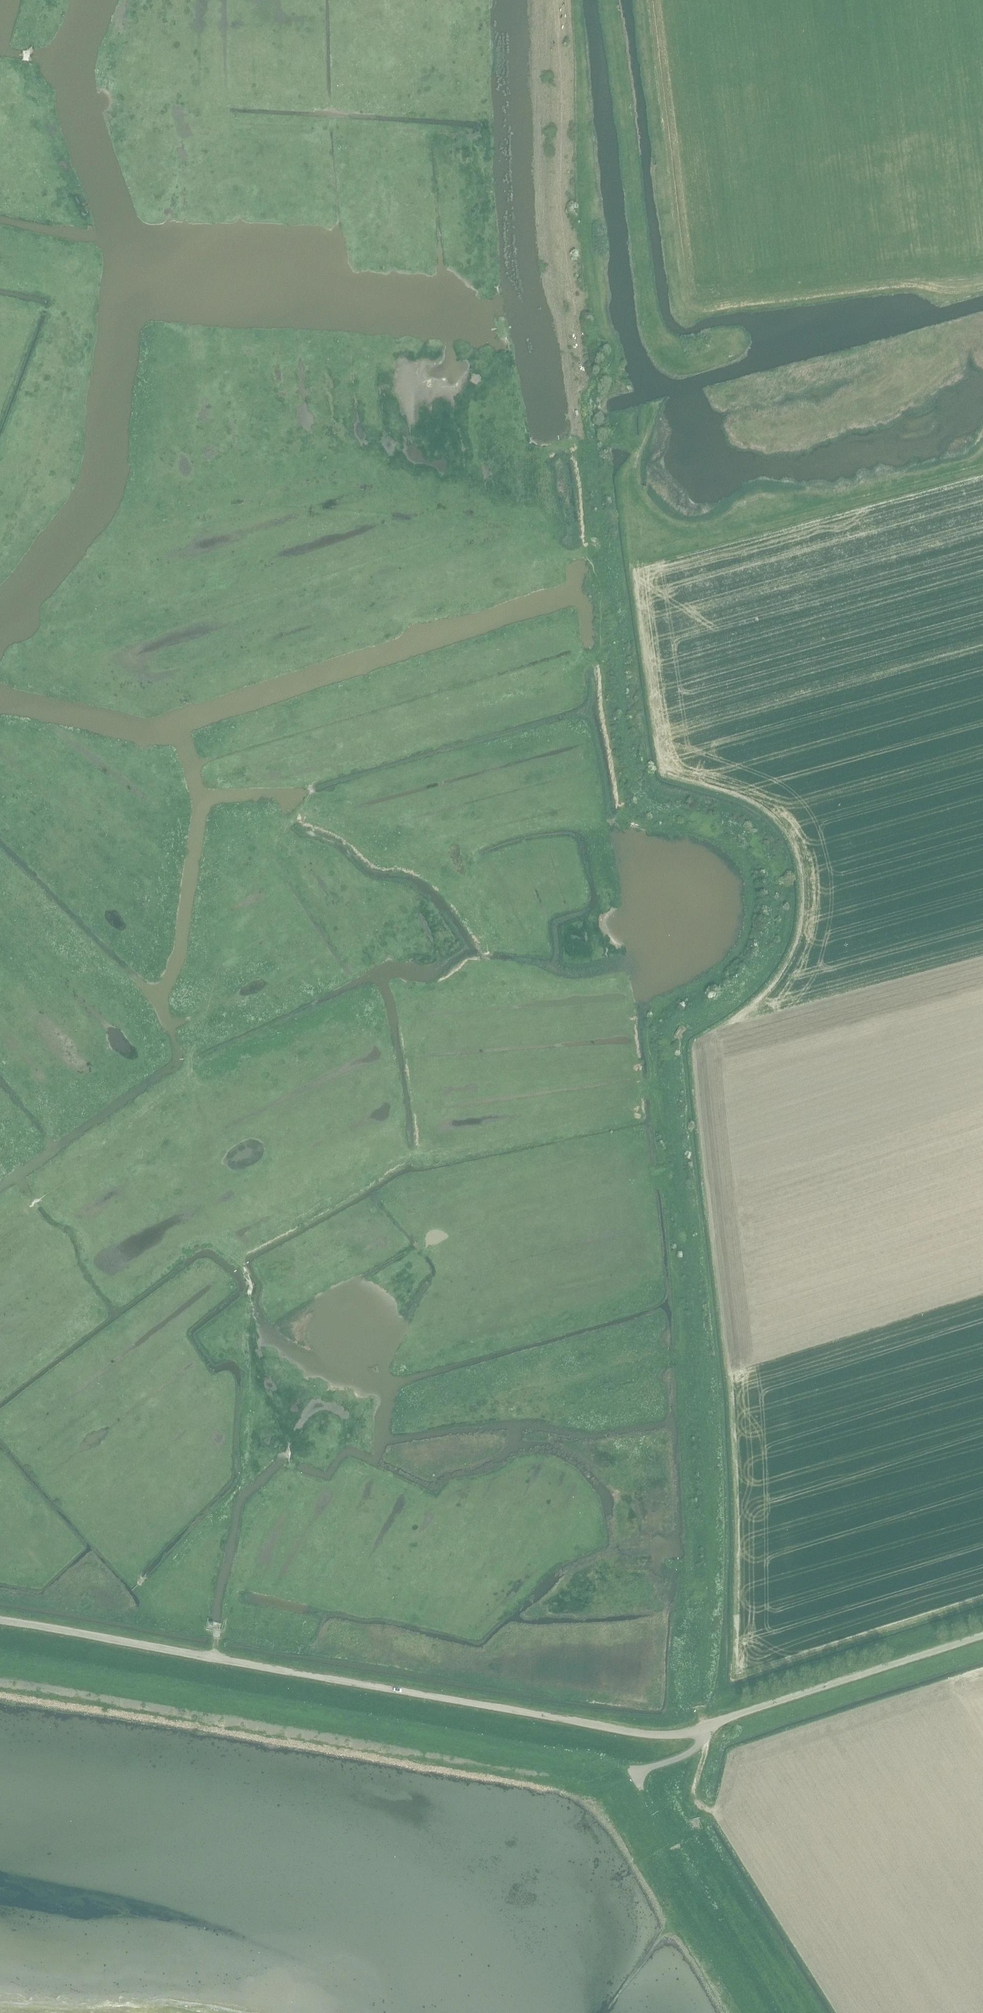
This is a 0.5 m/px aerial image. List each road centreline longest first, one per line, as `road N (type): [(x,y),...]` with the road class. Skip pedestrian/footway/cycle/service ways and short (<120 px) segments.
road 1 (unclassified): [(982,1636),(668,1735),(0,1621)]
road 2 (track): [(0,1657),(638,1772)]
road 3 (track): [(638,1772),(643,1797),(775,2012)]

